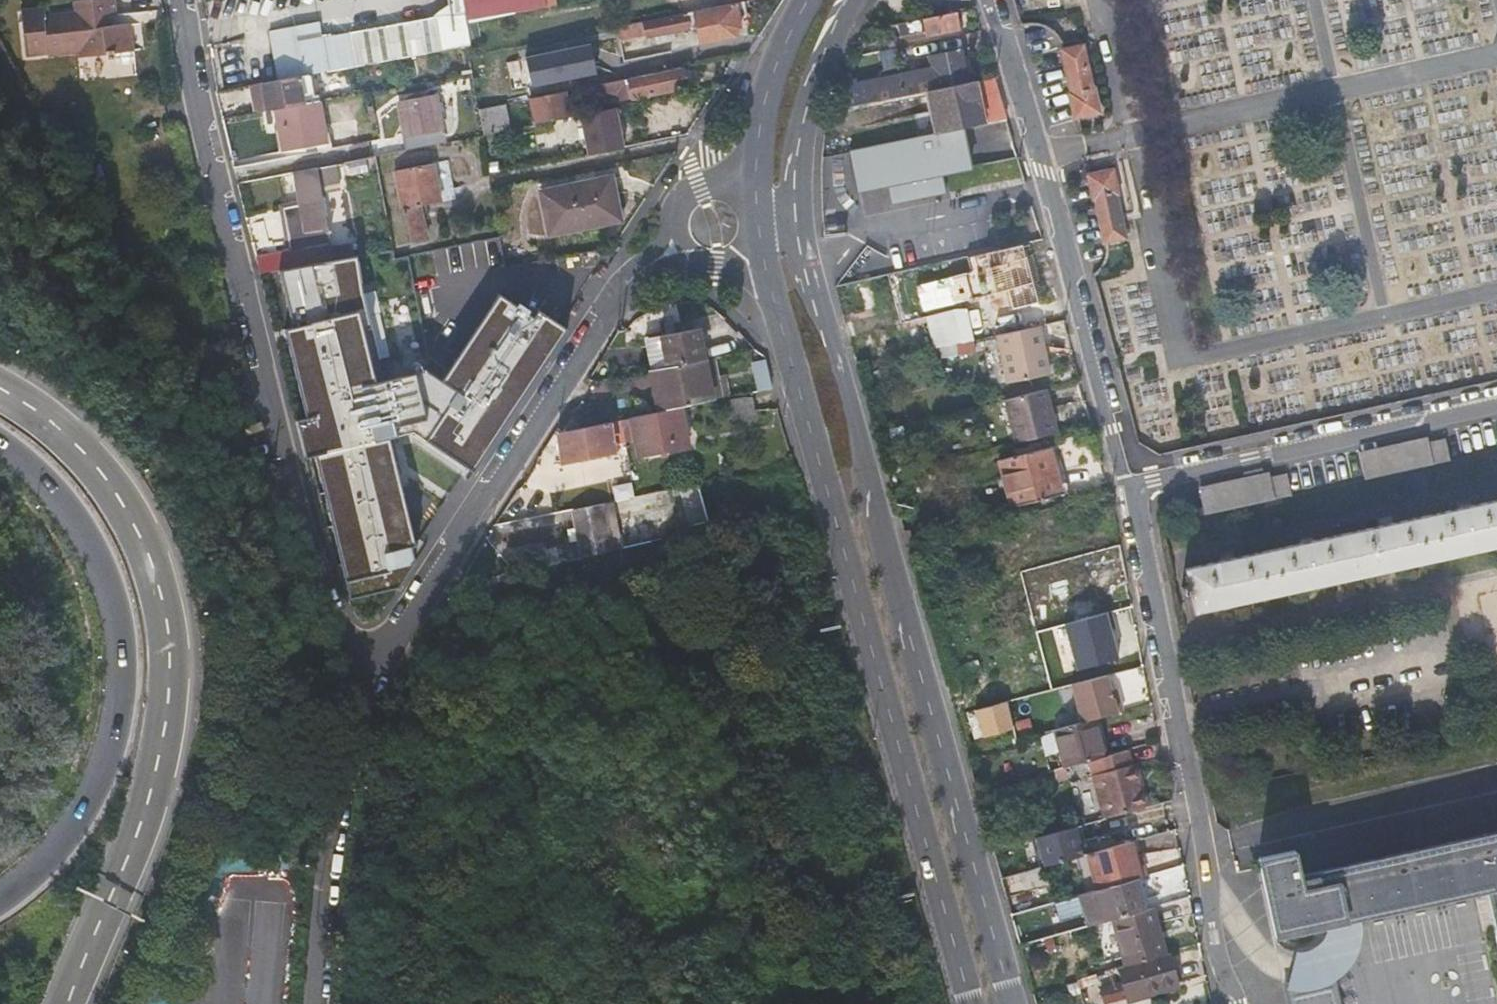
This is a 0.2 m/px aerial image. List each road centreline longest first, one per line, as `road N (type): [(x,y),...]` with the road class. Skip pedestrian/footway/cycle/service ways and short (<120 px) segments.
road 1 (secondary): [(1012,1003),(804,220)]
road 2 (secondary): [(763,254),(970,1003)]
road 3 (residential): [(348,707),(230,254),(179,0)]
road 4 (motorway): [(67,1003),(133,851),(169,684),(155,571),(100,469),(67,435)]
road 5 (motorway): [(0,441),(65,500),(103,568),(122,640),(122,691),(106,760),(74,821),(29,879),(0,898)]
road 6 (residential): [(1134,488),(1211,874),(1214,938),(1237,1003)]
road 7 (residential): [(348,707),(634,278)]
road 8 (residential): [(990,0),(1134,488)]
road 9 (residential): [(1134,488),(1496,410)]
road 10 (residential): [(305,1003),(321,816),(348,707)]
road 11 (secondary): [(804,220),(812,112),(855,0)]
road 12 (secondary): [(808,0),(777,65),(759,137)]
road 13 (residential): [(634,278),(657,265),(716,265),(763,254)]
road 14 (residential): [(709,181),(678,201),(634,278)]

